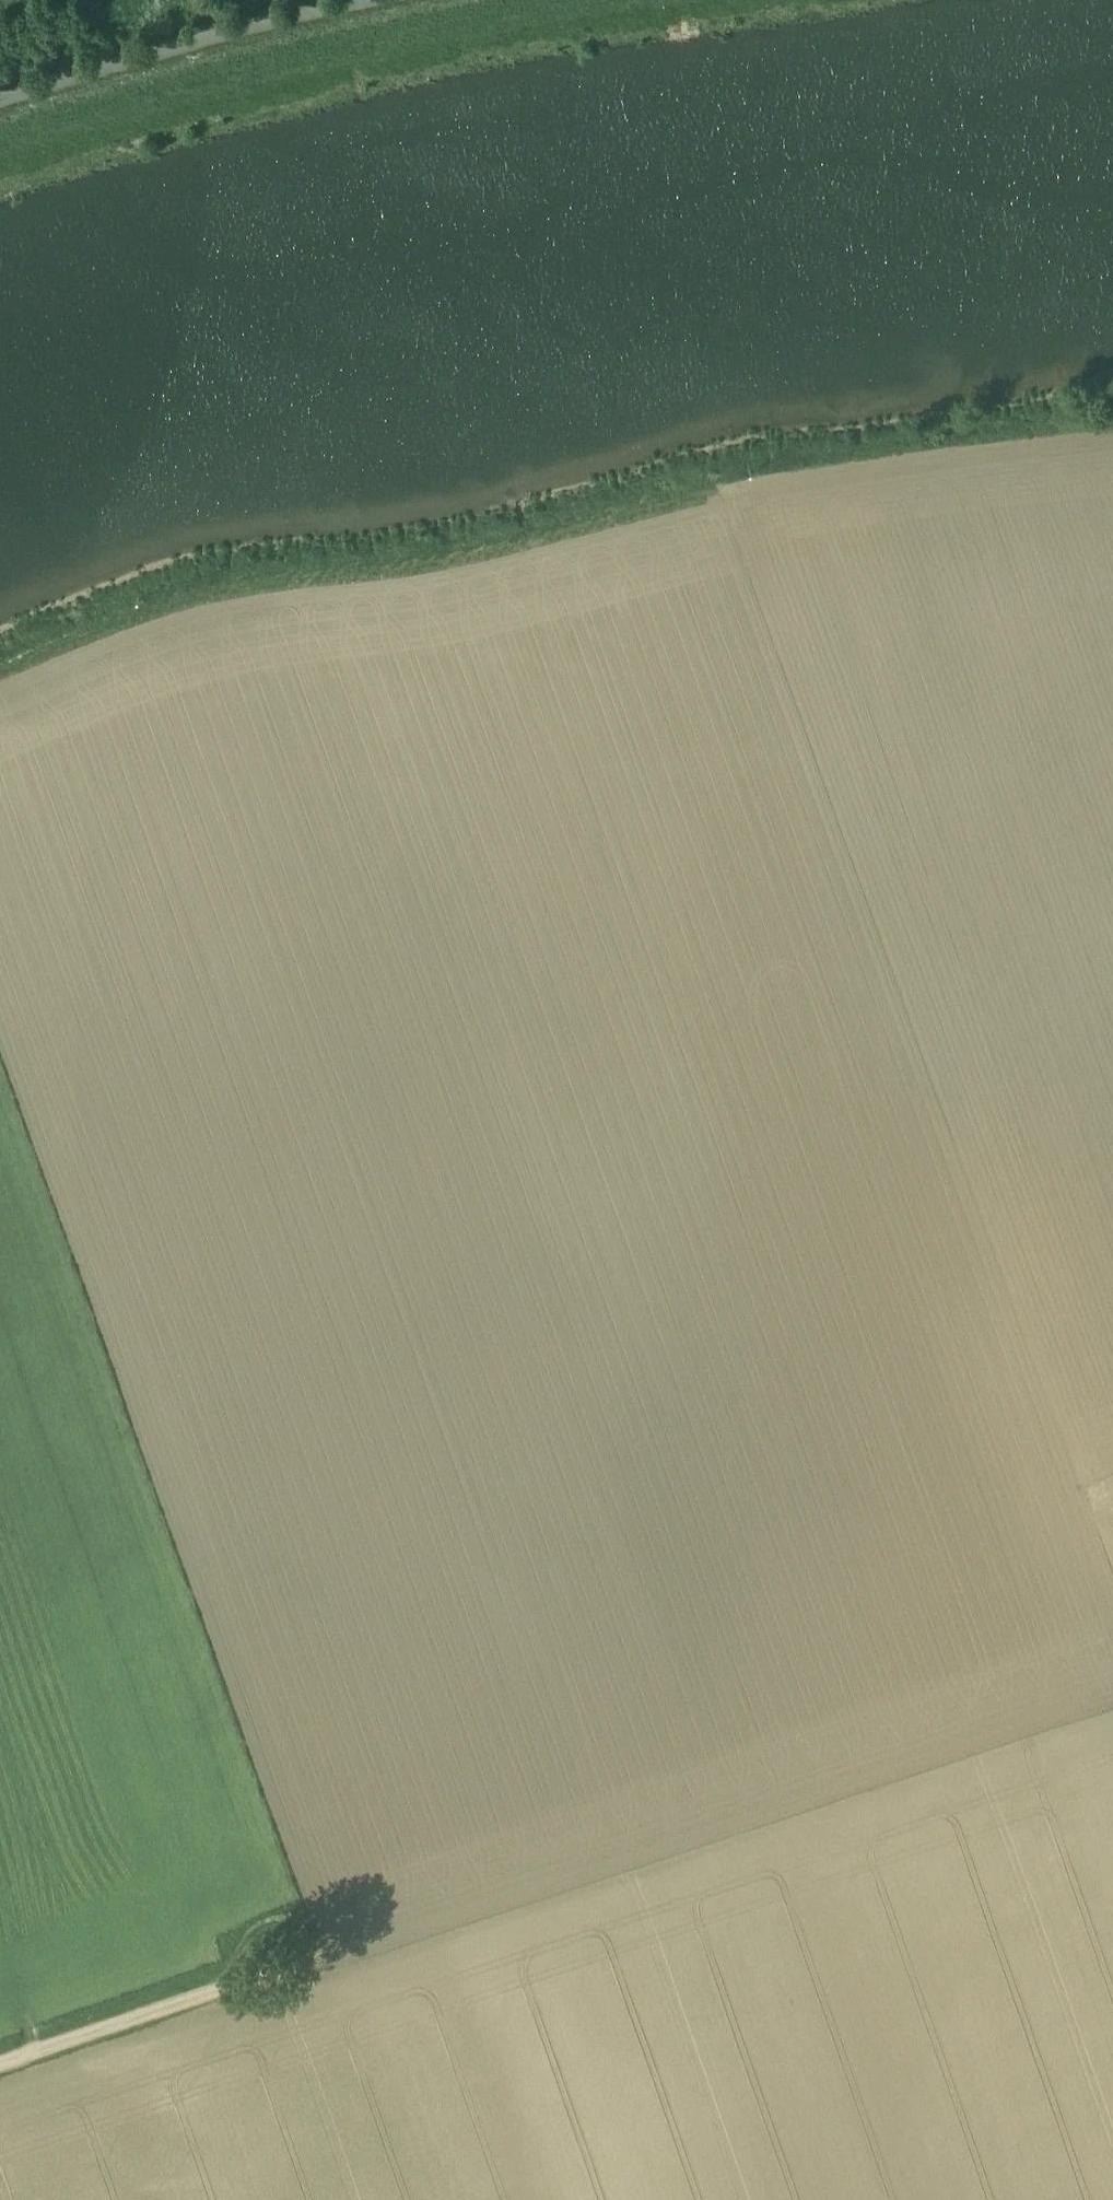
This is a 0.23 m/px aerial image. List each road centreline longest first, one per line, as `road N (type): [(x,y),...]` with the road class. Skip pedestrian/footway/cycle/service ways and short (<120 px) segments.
road 1 (unclassified): [(0,96),(193,38),(361,0)]
road 2 (track): [(0,2067),(313,1963)]

